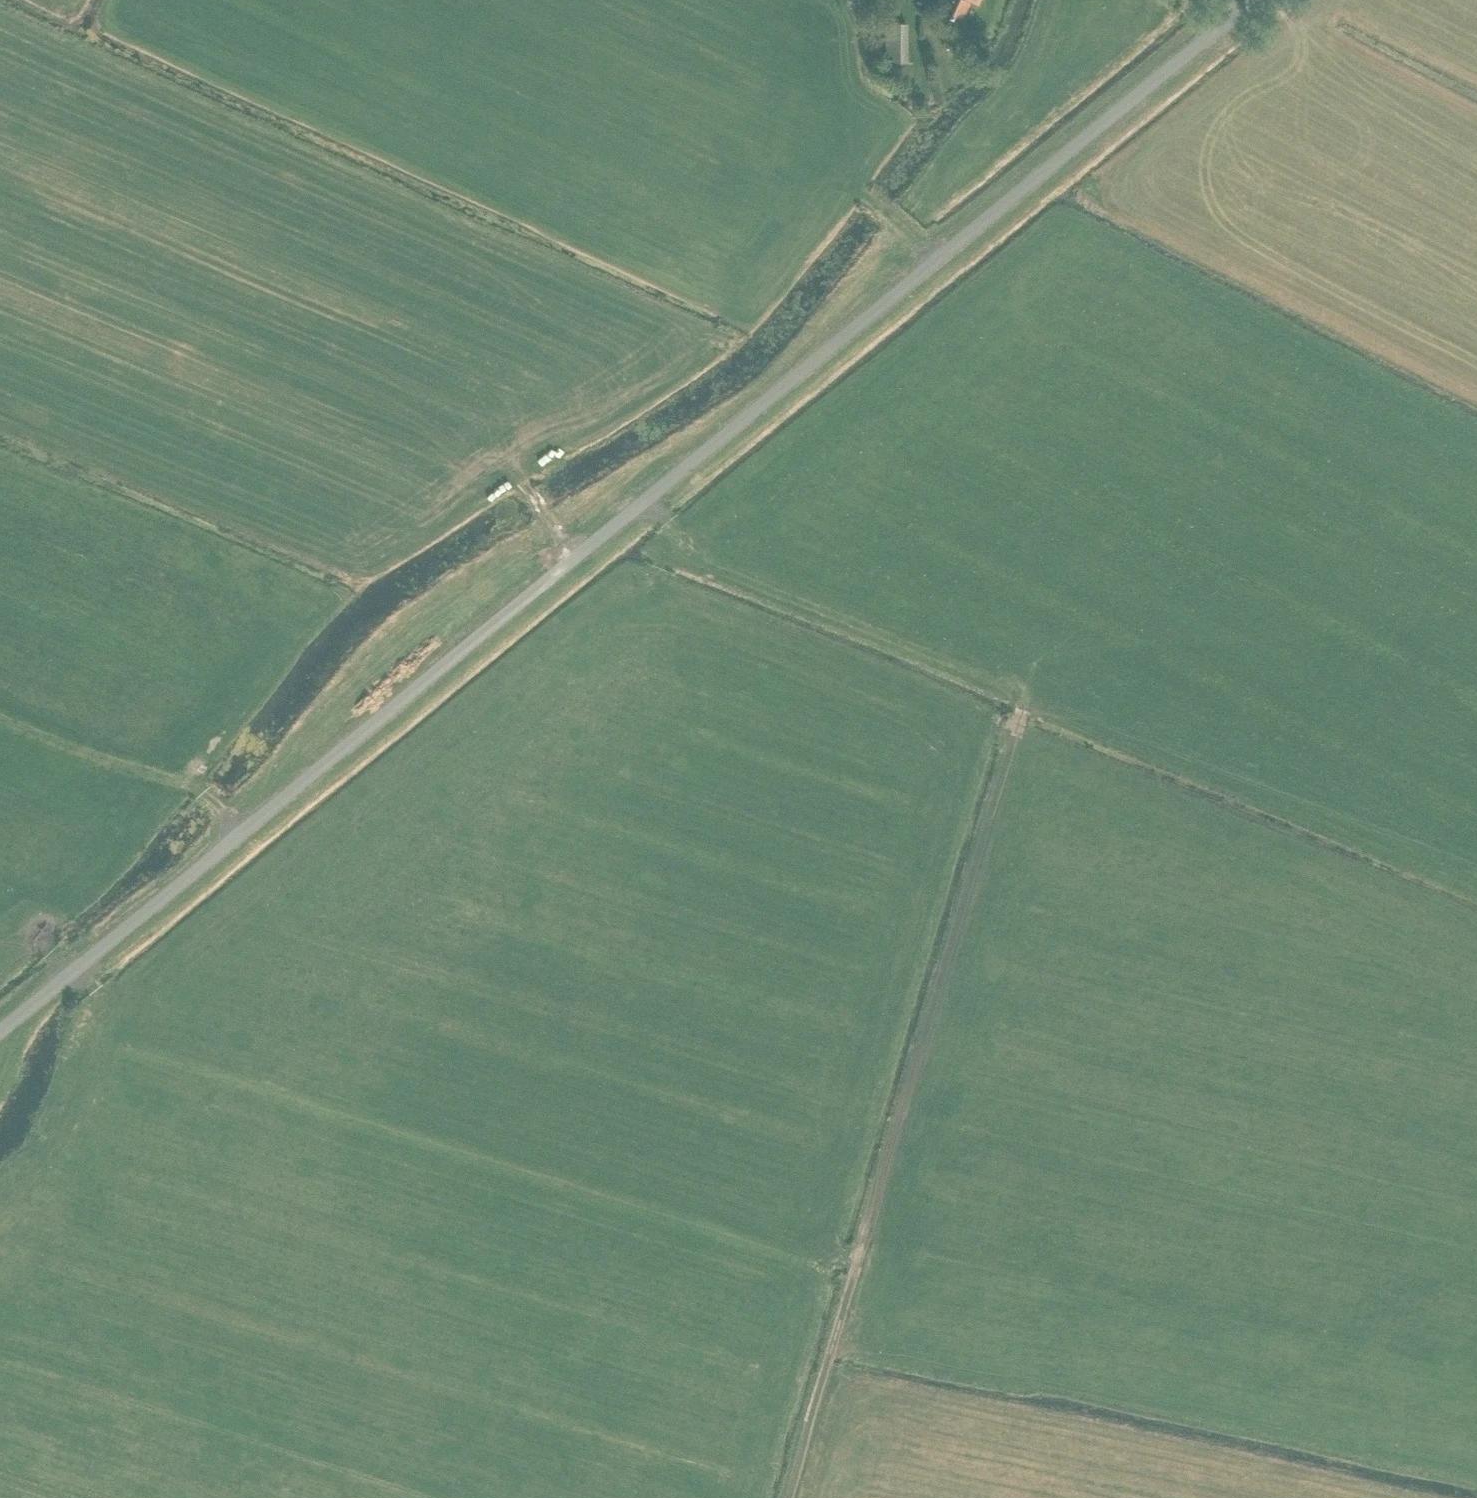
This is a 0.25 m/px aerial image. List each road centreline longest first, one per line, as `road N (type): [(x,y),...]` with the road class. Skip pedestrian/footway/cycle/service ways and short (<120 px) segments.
road 1 (unclassified): [(0,1030),(1250,0)]

